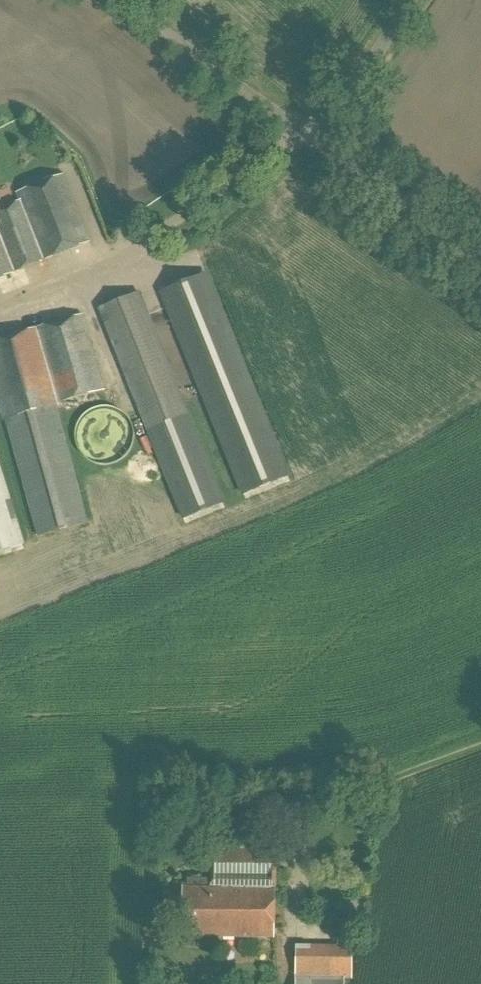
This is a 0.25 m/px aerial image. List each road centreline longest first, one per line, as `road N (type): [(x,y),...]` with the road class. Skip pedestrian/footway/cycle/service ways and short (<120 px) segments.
road 1 (unclassified): [(316,138),(120,0)]
road 2 (unclassified): [(480,269),(316,138)]
road 3 (unclassified): [(316,138),(408,0)]

